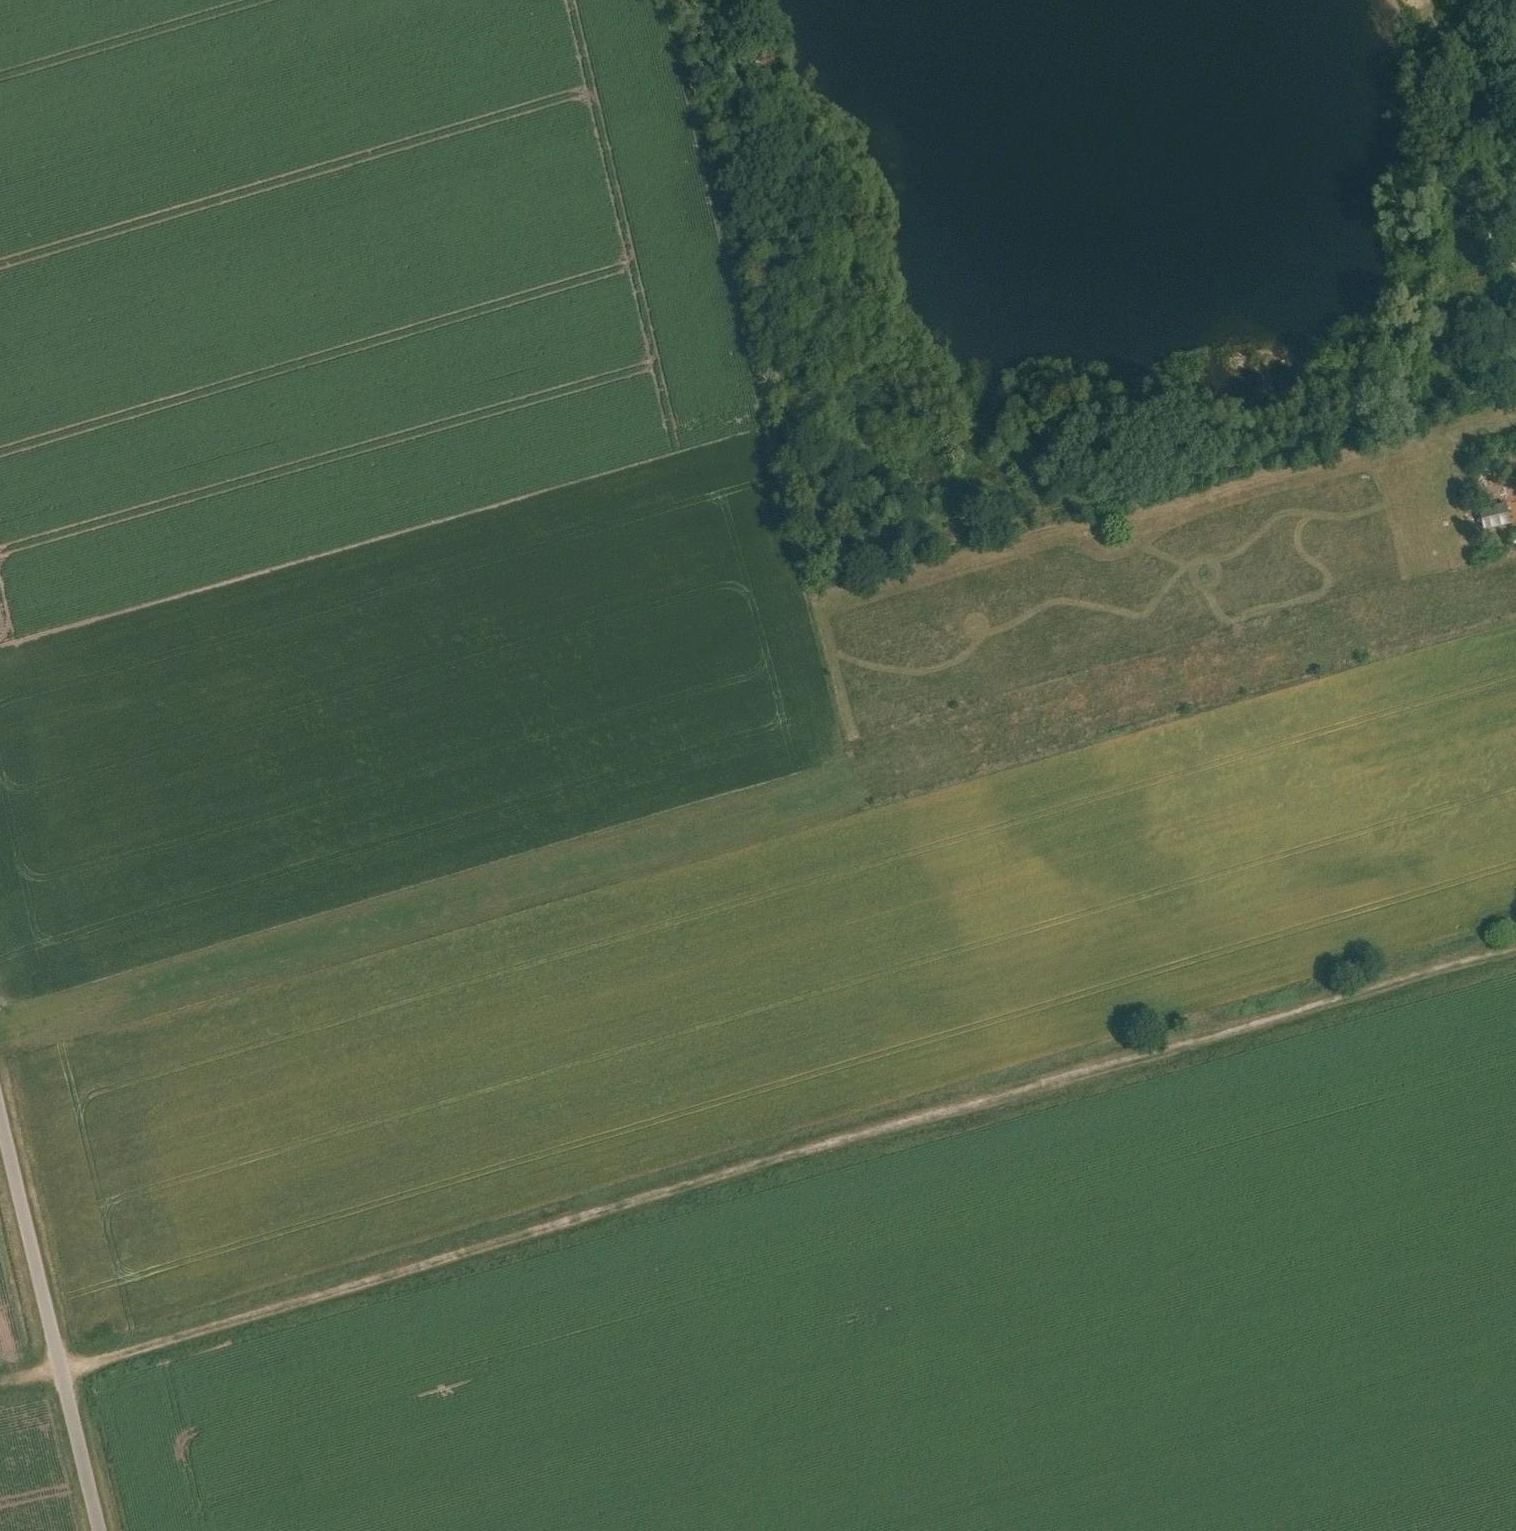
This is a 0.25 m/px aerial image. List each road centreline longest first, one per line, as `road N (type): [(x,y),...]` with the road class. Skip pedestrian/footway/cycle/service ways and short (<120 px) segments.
road 1 (track): [(1515,952),(61,1371),(0,1378)]
road 2 (unclassified): [(99,1530),(0,1115)]

